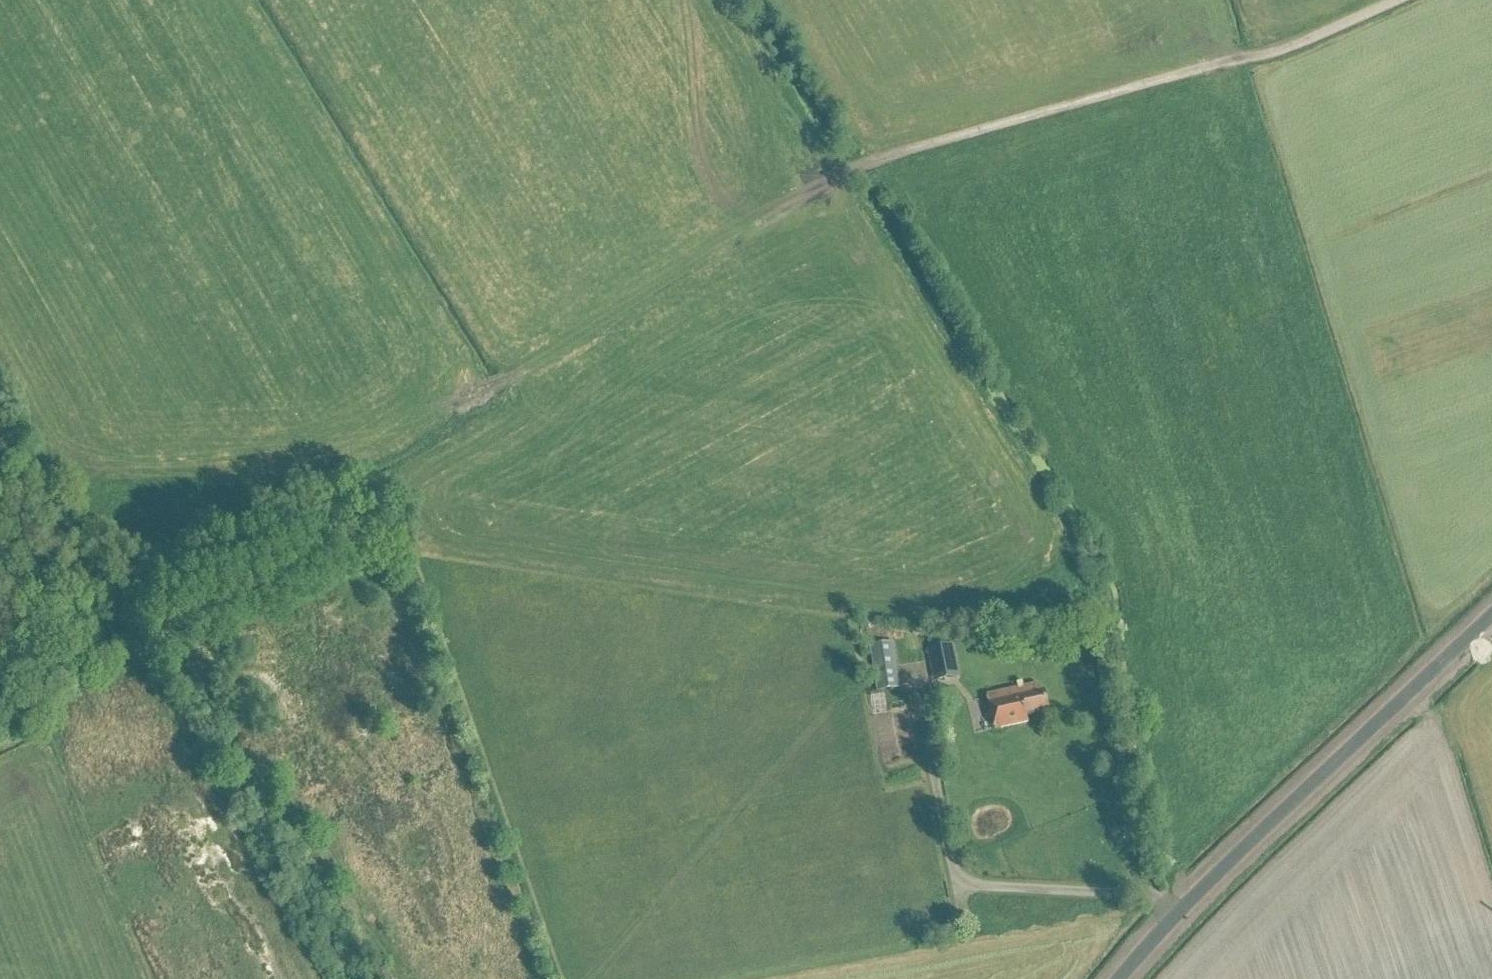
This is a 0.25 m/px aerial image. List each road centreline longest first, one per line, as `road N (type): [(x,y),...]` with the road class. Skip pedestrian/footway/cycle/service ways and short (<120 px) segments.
road 1 (unclassified): [(1116,978),(1491,617)]

